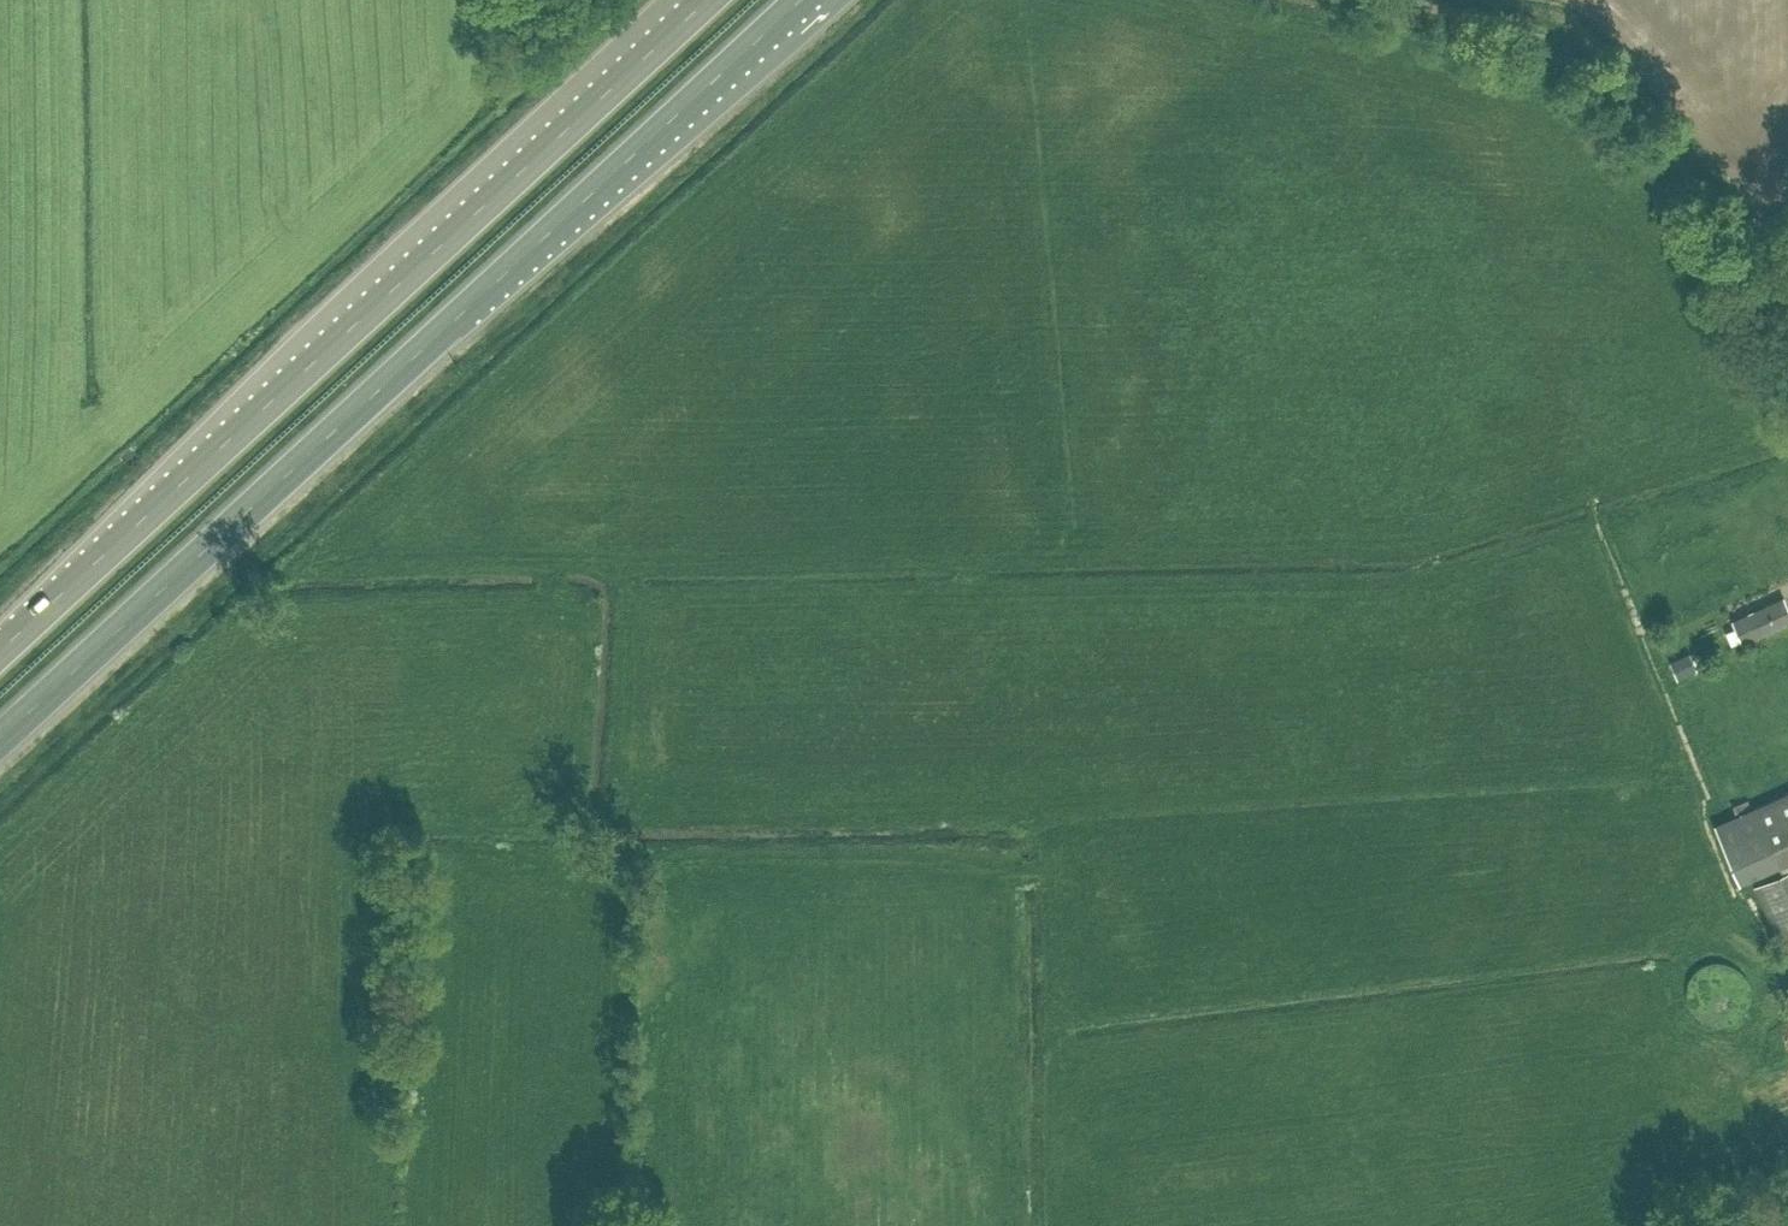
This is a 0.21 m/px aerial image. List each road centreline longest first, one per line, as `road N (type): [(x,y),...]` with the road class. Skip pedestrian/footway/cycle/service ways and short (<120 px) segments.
road 1 (trunk): [(0,737),(795,0)]
road 2 (trunk): [(705,0),(0,649)]
road 3 (track): [(1787,290),(1596,72),(1525,30),(1404,0)]

